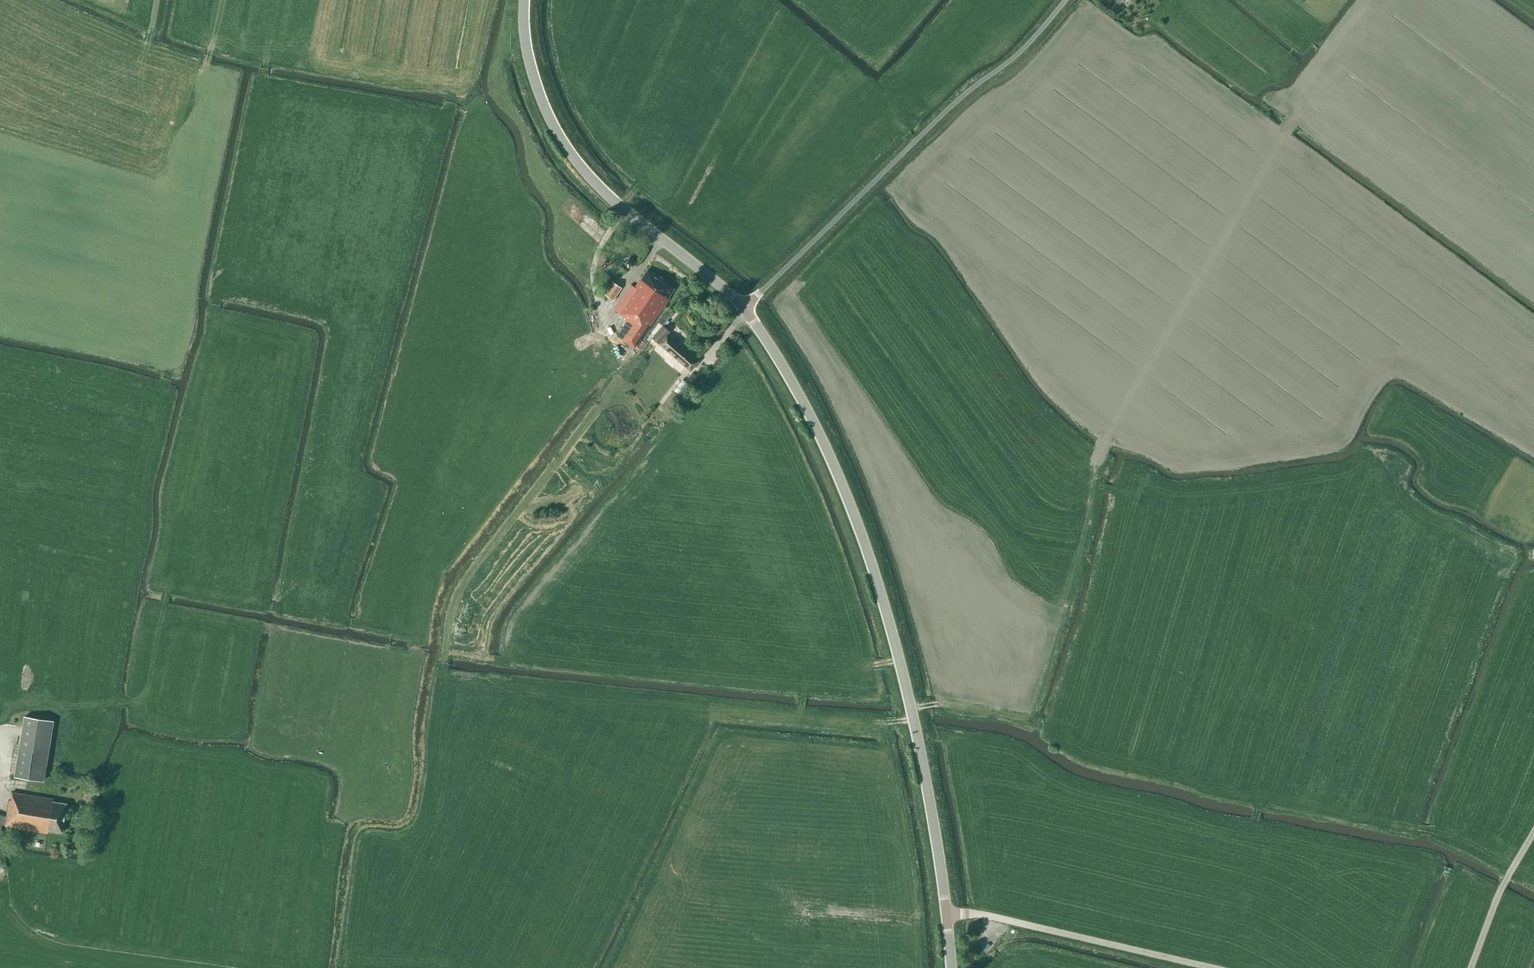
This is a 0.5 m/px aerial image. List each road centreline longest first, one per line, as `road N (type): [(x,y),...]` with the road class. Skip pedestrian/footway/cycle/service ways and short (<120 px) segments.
road 1 (tertiary): [(950,967),(925,777),(880,592),(821,438),(743,308)]
road 2 (unclassified): [(1070,0),(1021,58),(743,308)]
road 3 (tertiary): [(743,308),(616,203),(564,144),(529,59),(525,0)]

